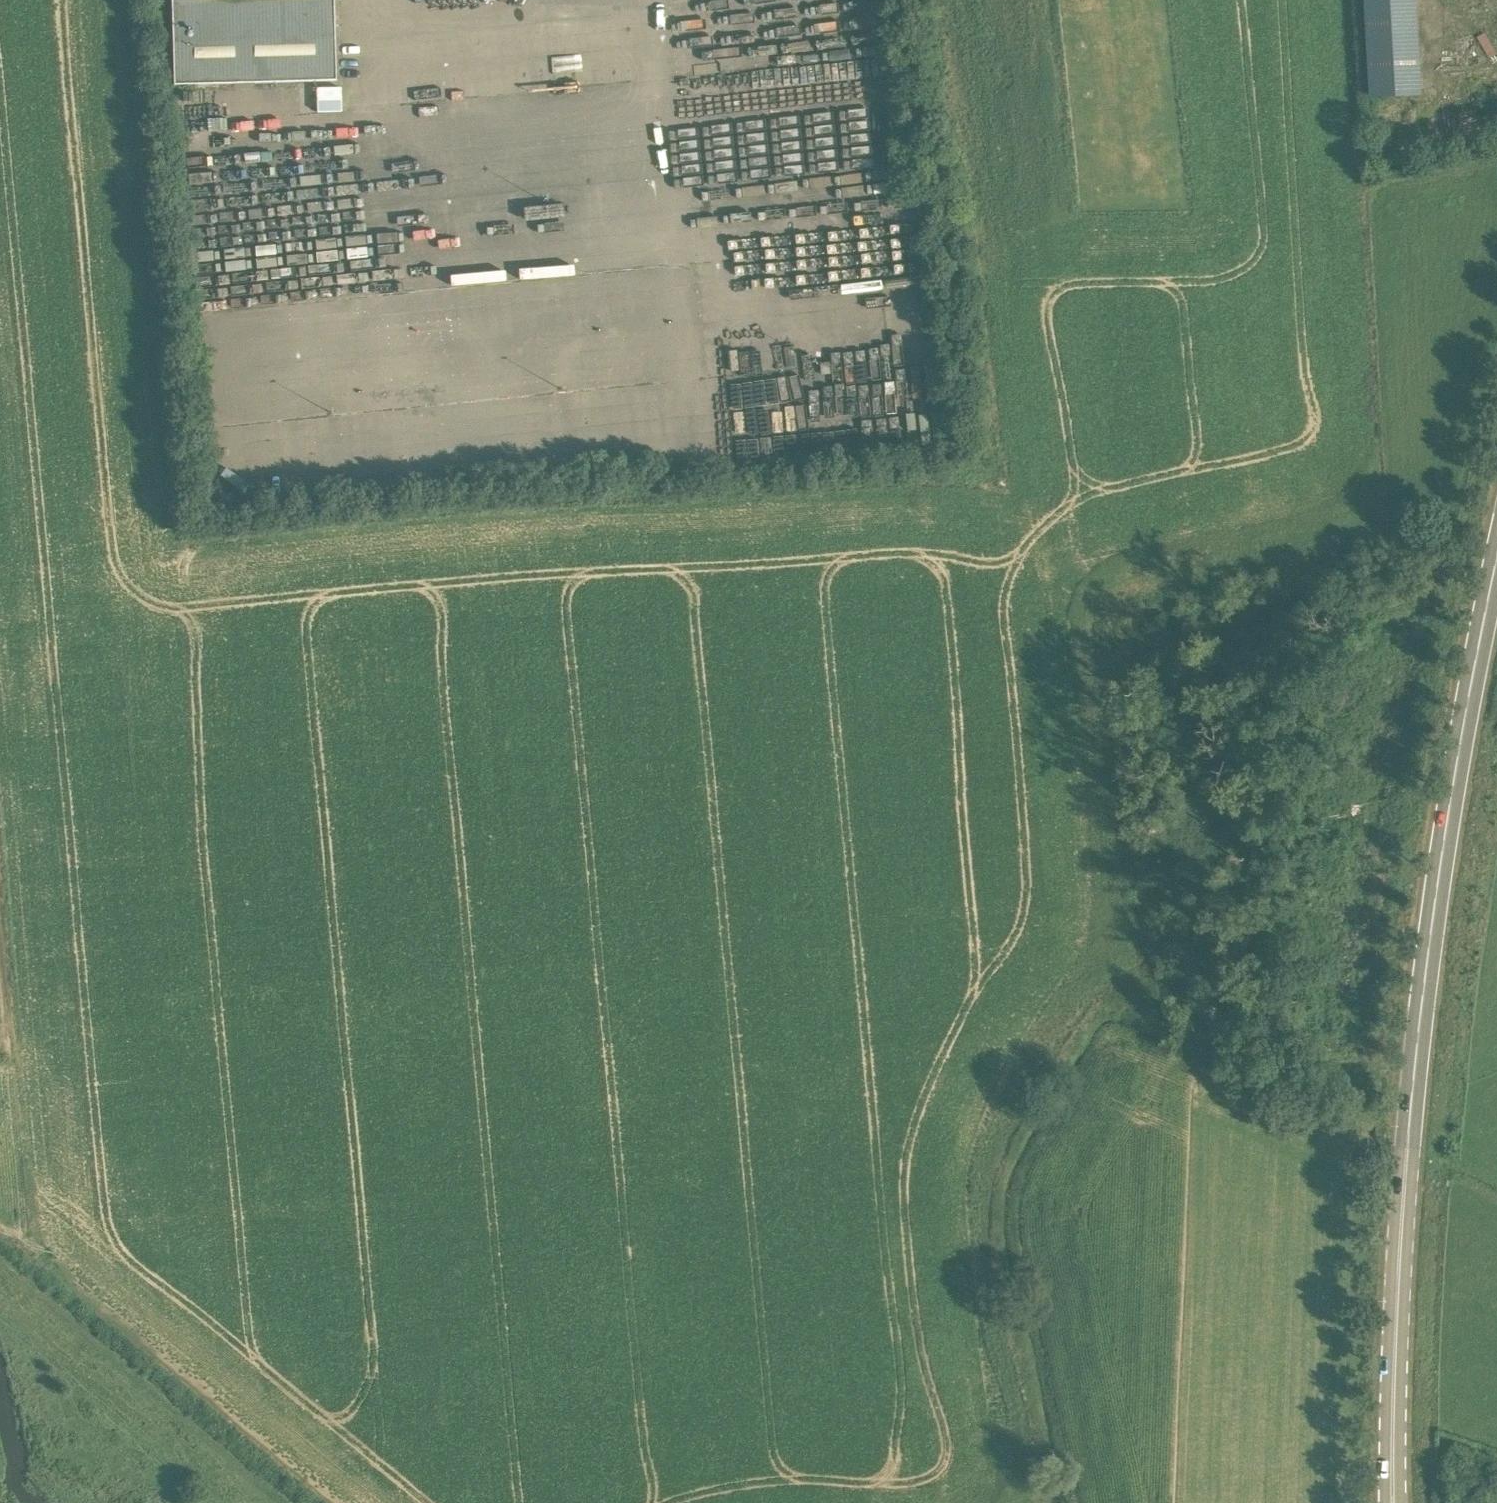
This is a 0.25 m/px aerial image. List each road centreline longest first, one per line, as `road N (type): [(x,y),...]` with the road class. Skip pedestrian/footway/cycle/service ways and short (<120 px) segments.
road 1 (primary): [(1393,1460),(1407,1122),(1471,679),(1496,555)]

